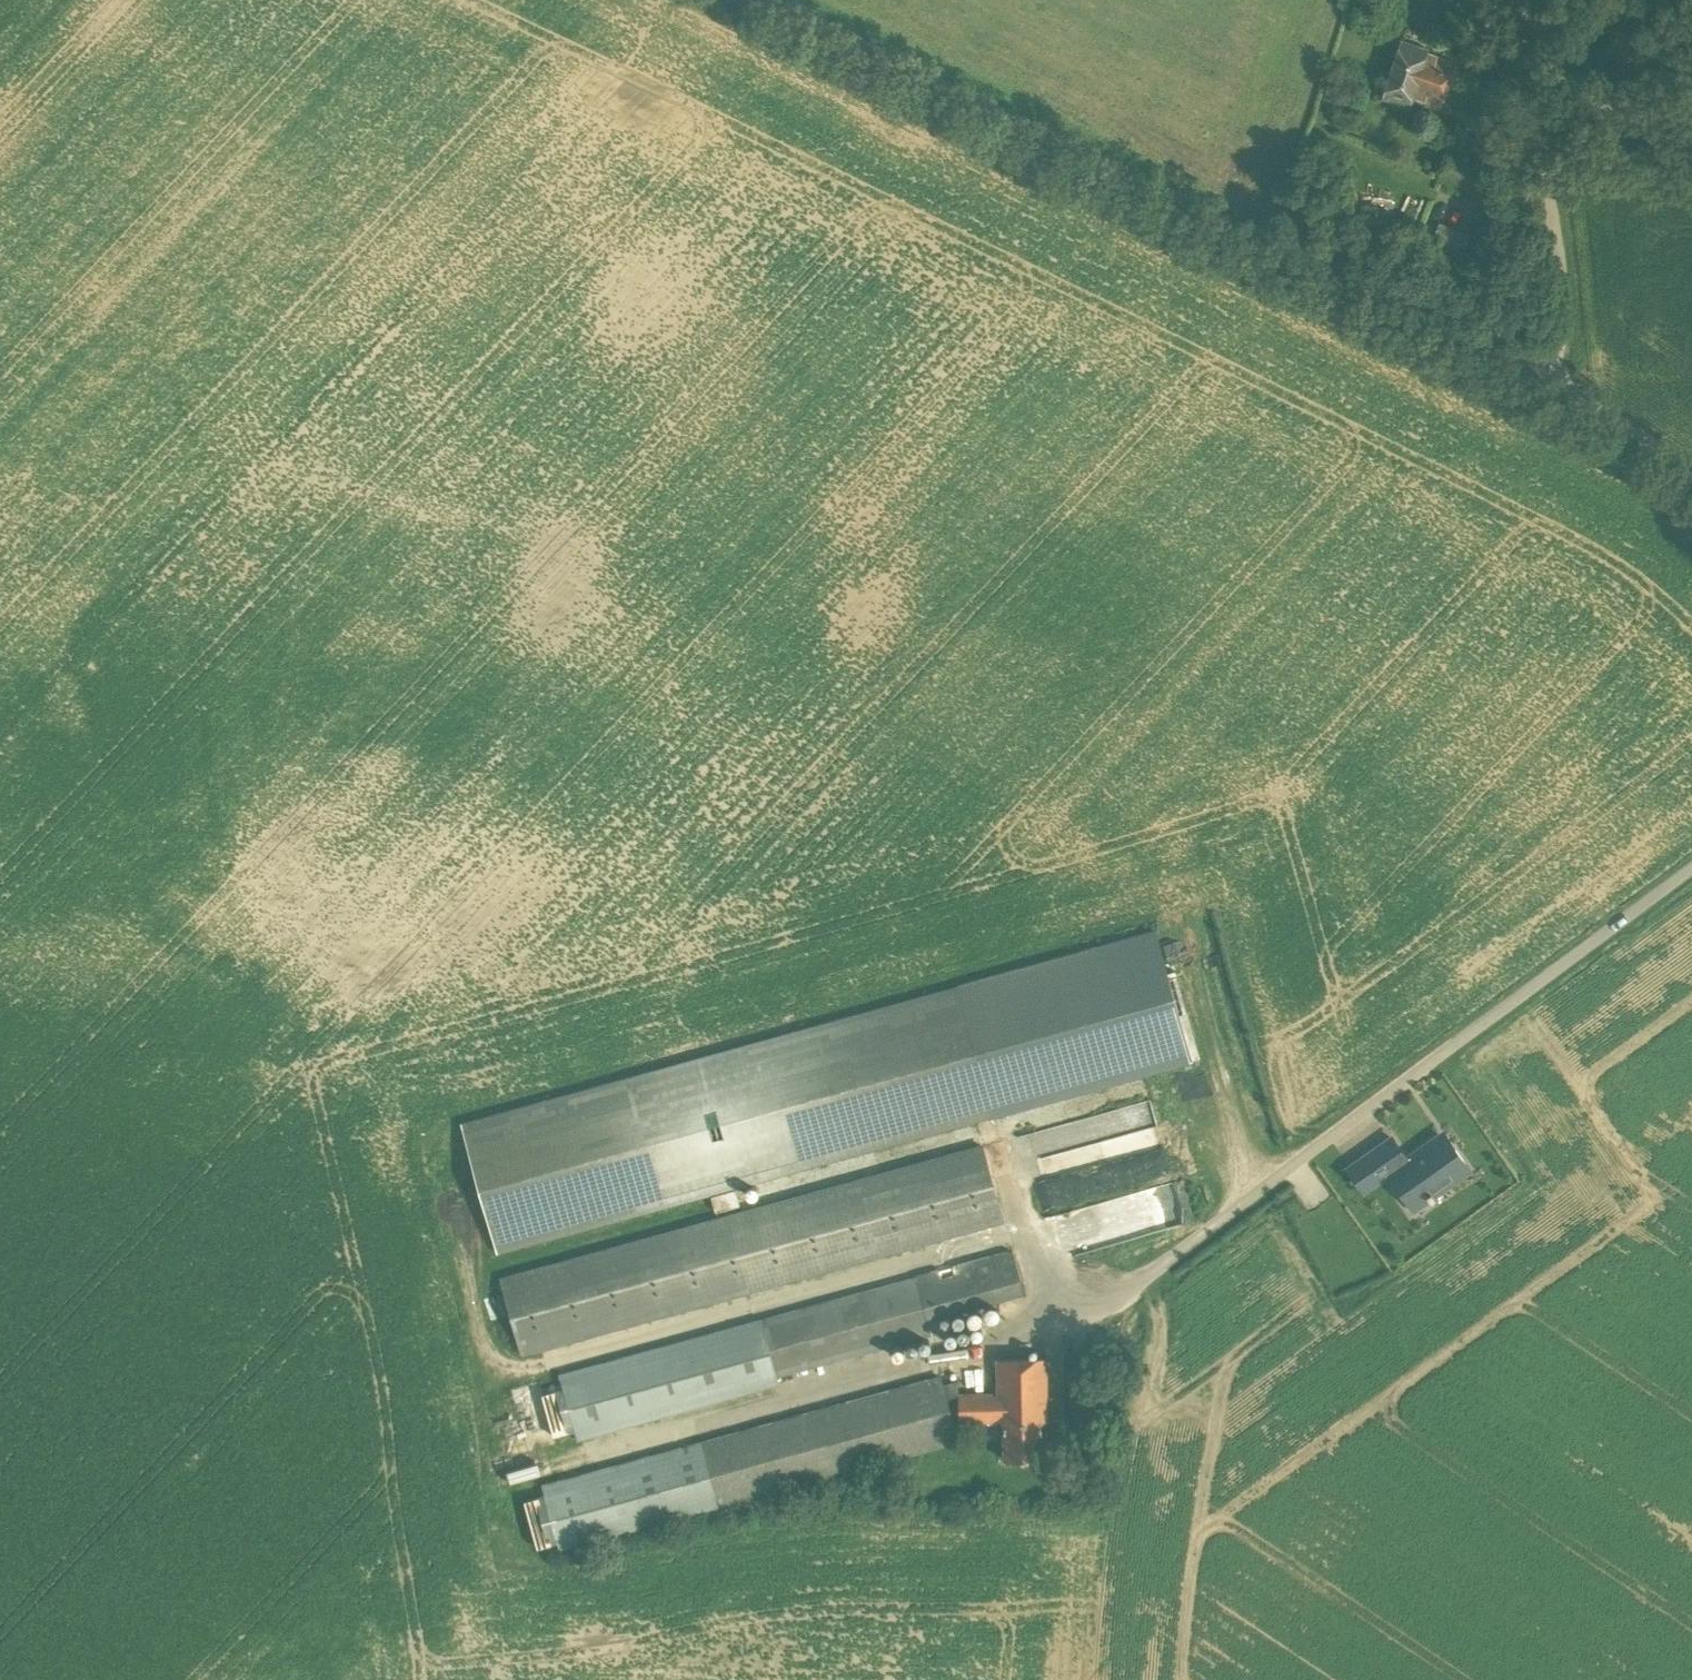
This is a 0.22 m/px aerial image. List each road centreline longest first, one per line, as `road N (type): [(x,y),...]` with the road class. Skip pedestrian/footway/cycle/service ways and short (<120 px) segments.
road 1 (unclassified): [(1546,381),(779,0)]
road 2 (unclassified): [(1546,381),(1559,361),(1564,311),(1521,0)]
road 3 (unclassified): [(1691,470),(1546,381)]
road 4 (track): [(1691,114),(1537,111)]

